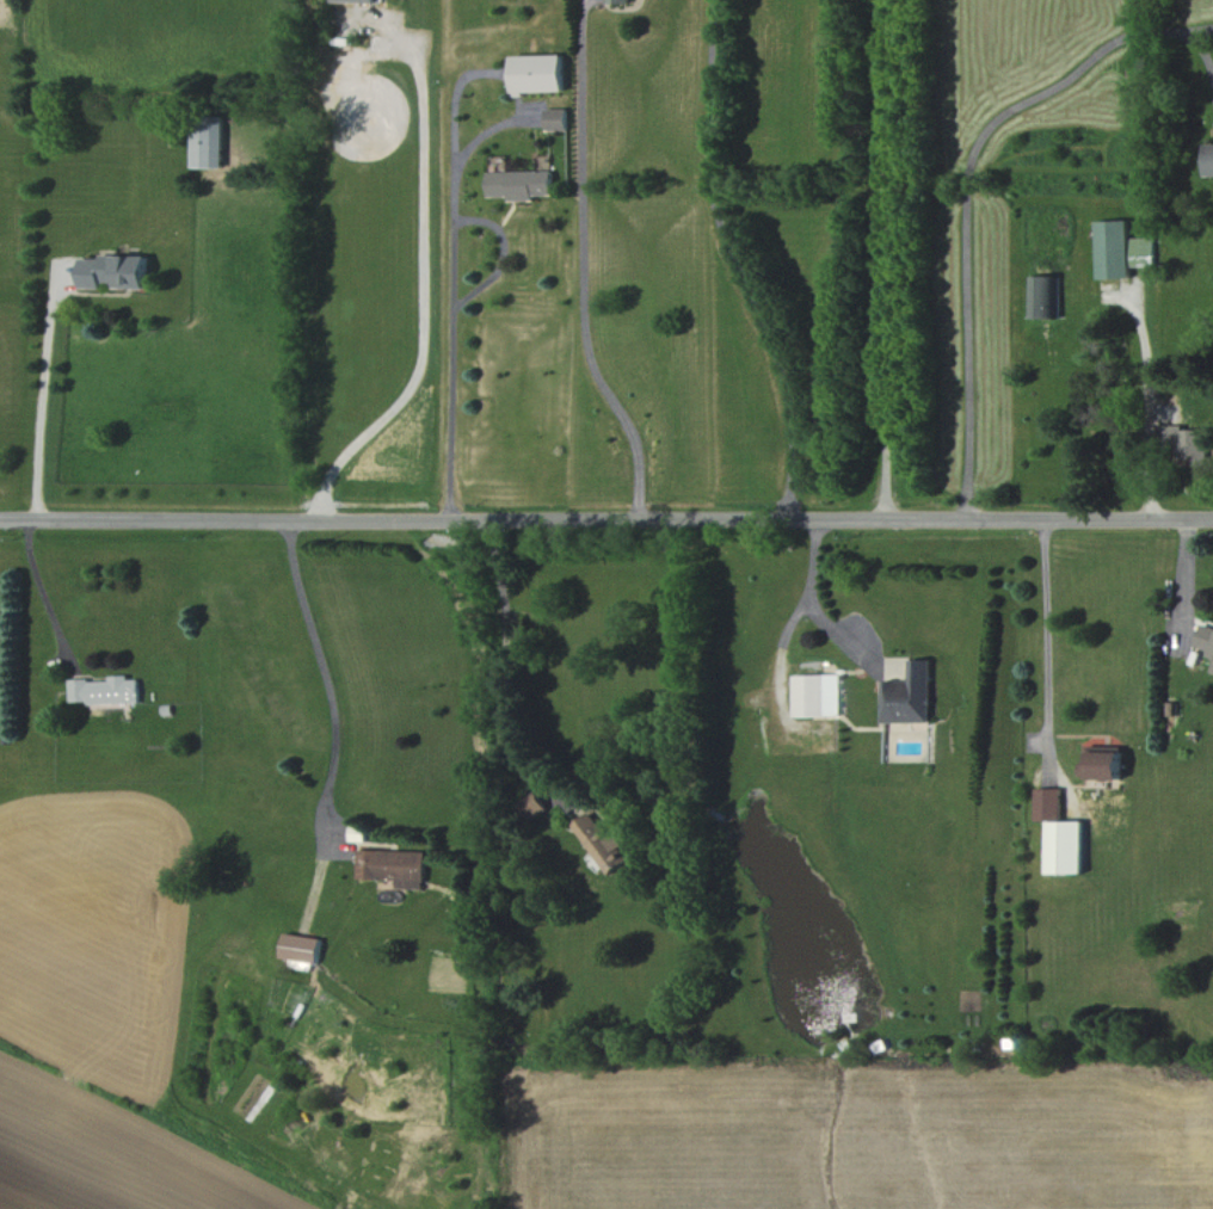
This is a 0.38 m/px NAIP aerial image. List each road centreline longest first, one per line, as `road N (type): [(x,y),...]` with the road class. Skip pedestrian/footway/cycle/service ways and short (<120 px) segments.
road 1 (residential): [(1212,513),(0,514)]

